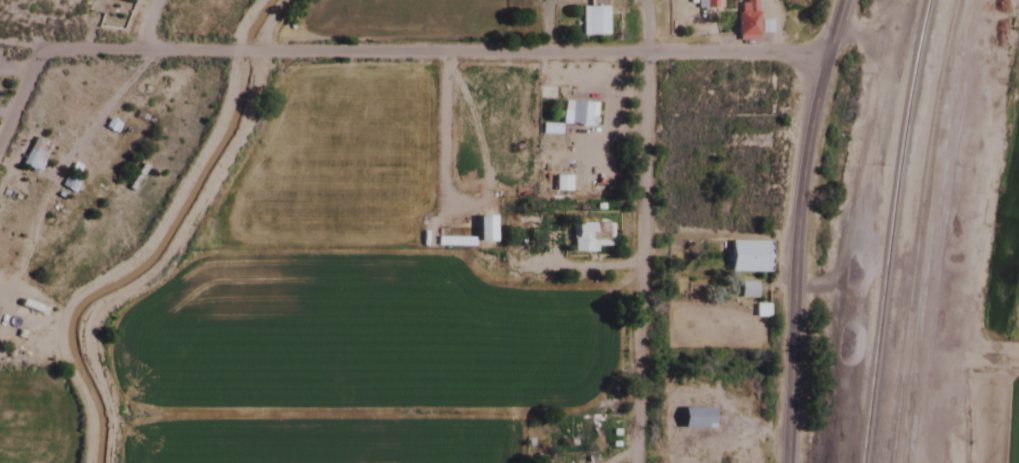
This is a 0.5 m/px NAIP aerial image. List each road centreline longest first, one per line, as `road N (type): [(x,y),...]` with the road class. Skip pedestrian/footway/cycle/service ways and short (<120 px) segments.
road 1 (residential): [(649,54),(43,53)]
road 2 (secondary): [(784,462),(798,210),(841,0)]
road 3 (residential): [(644,462),(649,54)]
road 4 (residential): [(826,53),(649,54)]

